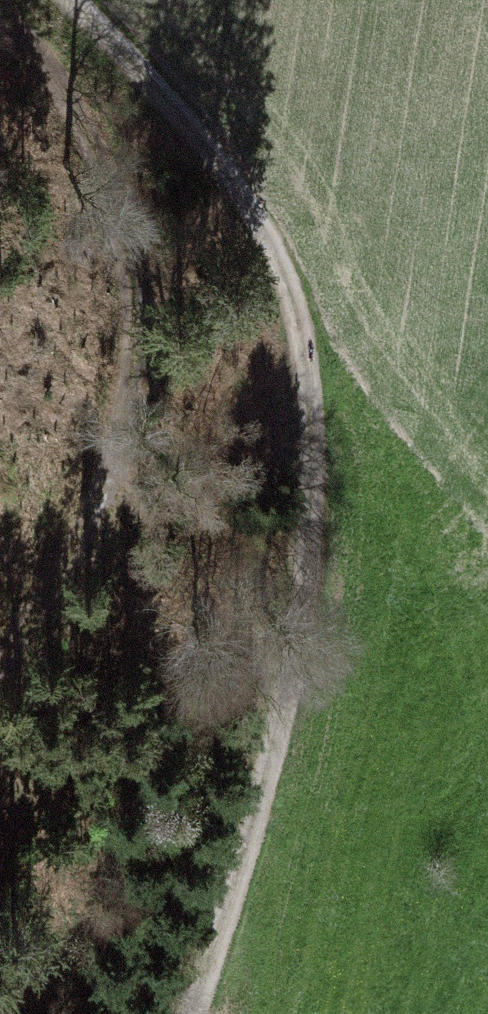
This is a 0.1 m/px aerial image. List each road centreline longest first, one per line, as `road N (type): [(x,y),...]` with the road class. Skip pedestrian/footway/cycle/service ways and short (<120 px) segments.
road 1 (track): [(71,0),(247,210),(304,358),(296,557),(242,801),(180,1013)]
road 2 (track): [(0,11),(133,240),(139,390),(74,545),(0,672)]

